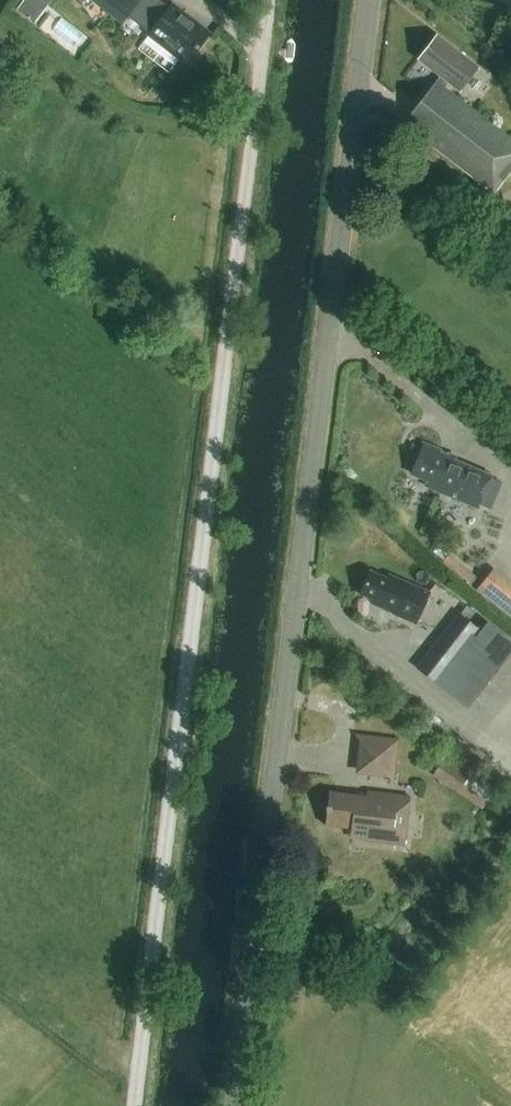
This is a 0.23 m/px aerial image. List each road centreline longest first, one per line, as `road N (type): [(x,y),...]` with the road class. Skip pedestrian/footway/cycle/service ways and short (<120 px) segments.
road 1 (track): [(132,1105),(260,53),(221,16)]
road 2 (unclassified): [(232,1105),(366,0)]
road 3 (track): [(325,336),(510,485)]

